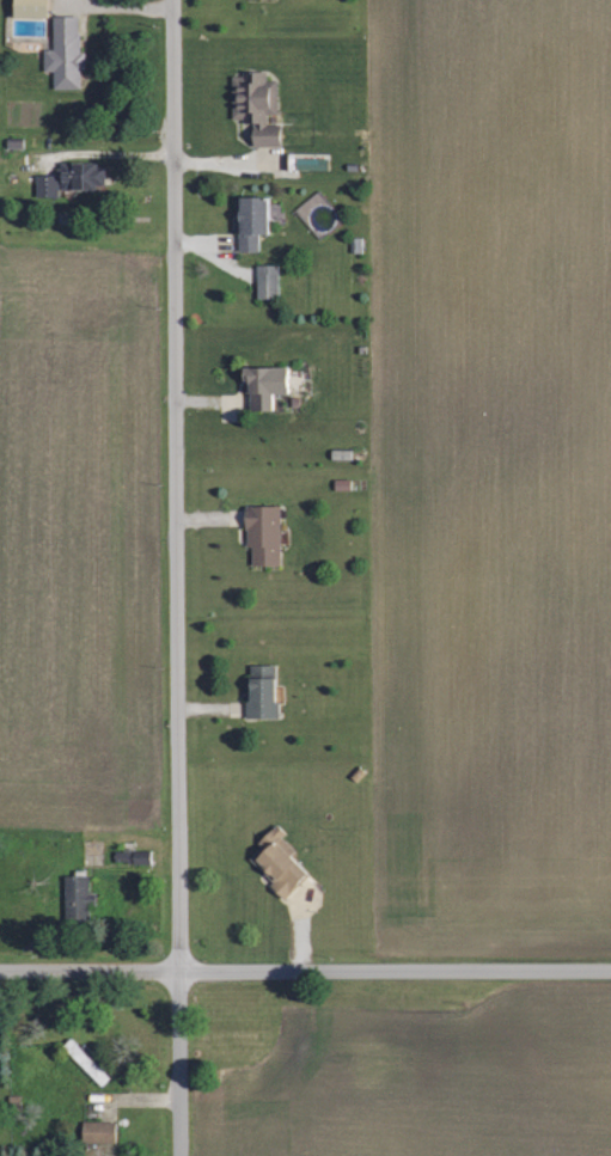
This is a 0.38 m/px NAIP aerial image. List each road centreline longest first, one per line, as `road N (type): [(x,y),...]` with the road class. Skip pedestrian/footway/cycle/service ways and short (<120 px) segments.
road 1 (tertiary): [(181,1155),(174,0)]
road 2 (tertiary): [(0,972),(610,970)]

